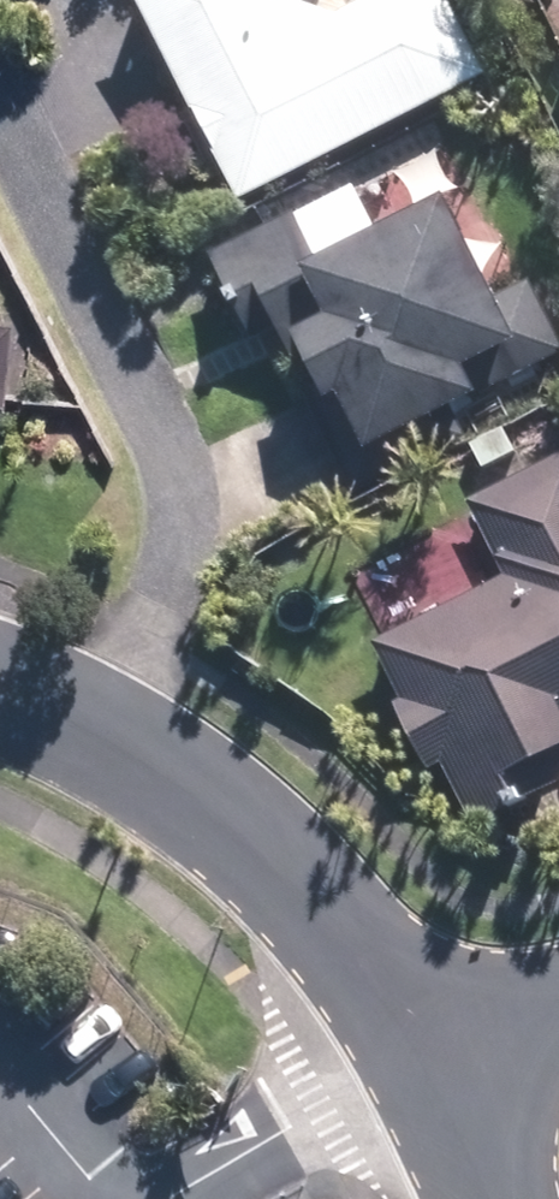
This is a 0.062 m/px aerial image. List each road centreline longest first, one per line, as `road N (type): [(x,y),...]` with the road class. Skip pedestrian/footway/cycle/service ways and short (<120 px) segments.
road 1 (residential): [(430,1064),(322,901),(212,795),(124,733),(0,674)]
road 2 (residential): [(493,1198),(430,1064)]
road 3 (residential): [(558,1000),(430,1064)]

